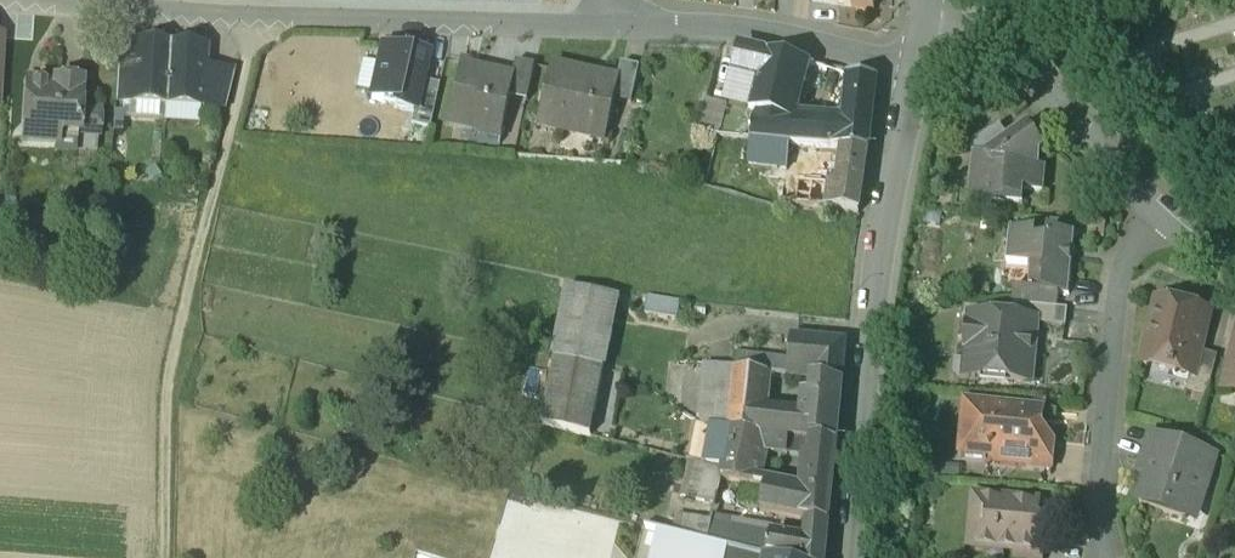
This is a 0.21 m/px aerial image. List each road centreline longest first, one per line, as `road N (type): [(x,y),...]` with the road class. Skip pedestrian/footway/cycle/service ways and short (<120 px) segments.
road 1 (residential): [(0,33),(306,56),(623,57)]
road 2 (track): [(248,53),(163,374),(155,557)]
road 3 (residential): [(854,557),(876,358),(921,87)]
road 4 (residential): [(1147,224),(1102,440),(1105,557)]
road 5 (residential): [(623,57),(764,58),(921,87)]
road 6 (residential): [(923,60),(989,82),(1021,102),(1147,224)]

